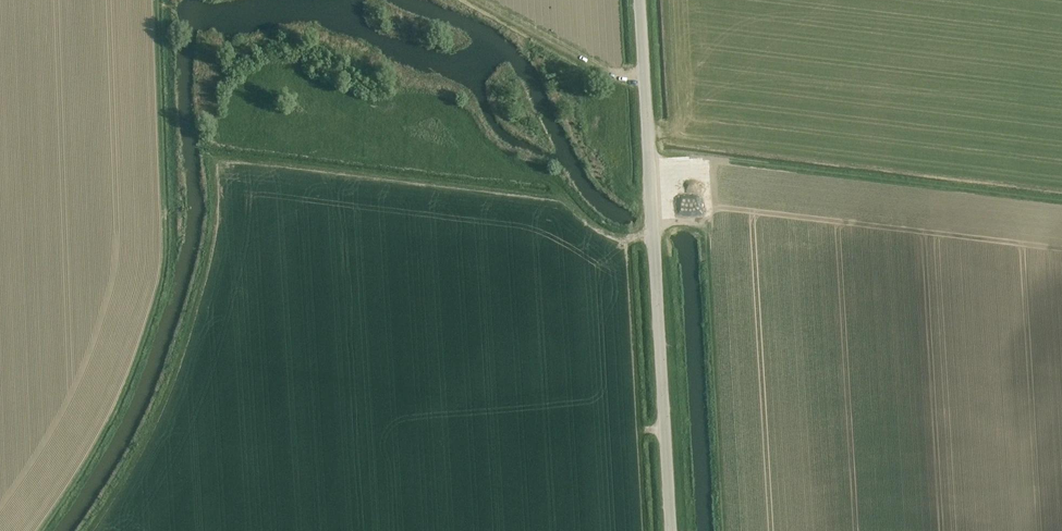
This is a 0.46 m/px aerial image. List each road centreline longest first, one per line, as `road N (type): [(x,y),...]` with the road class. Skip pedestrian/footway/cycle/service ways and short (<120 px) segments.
road 1 (unclassified): [(670,530),(639,0)]

